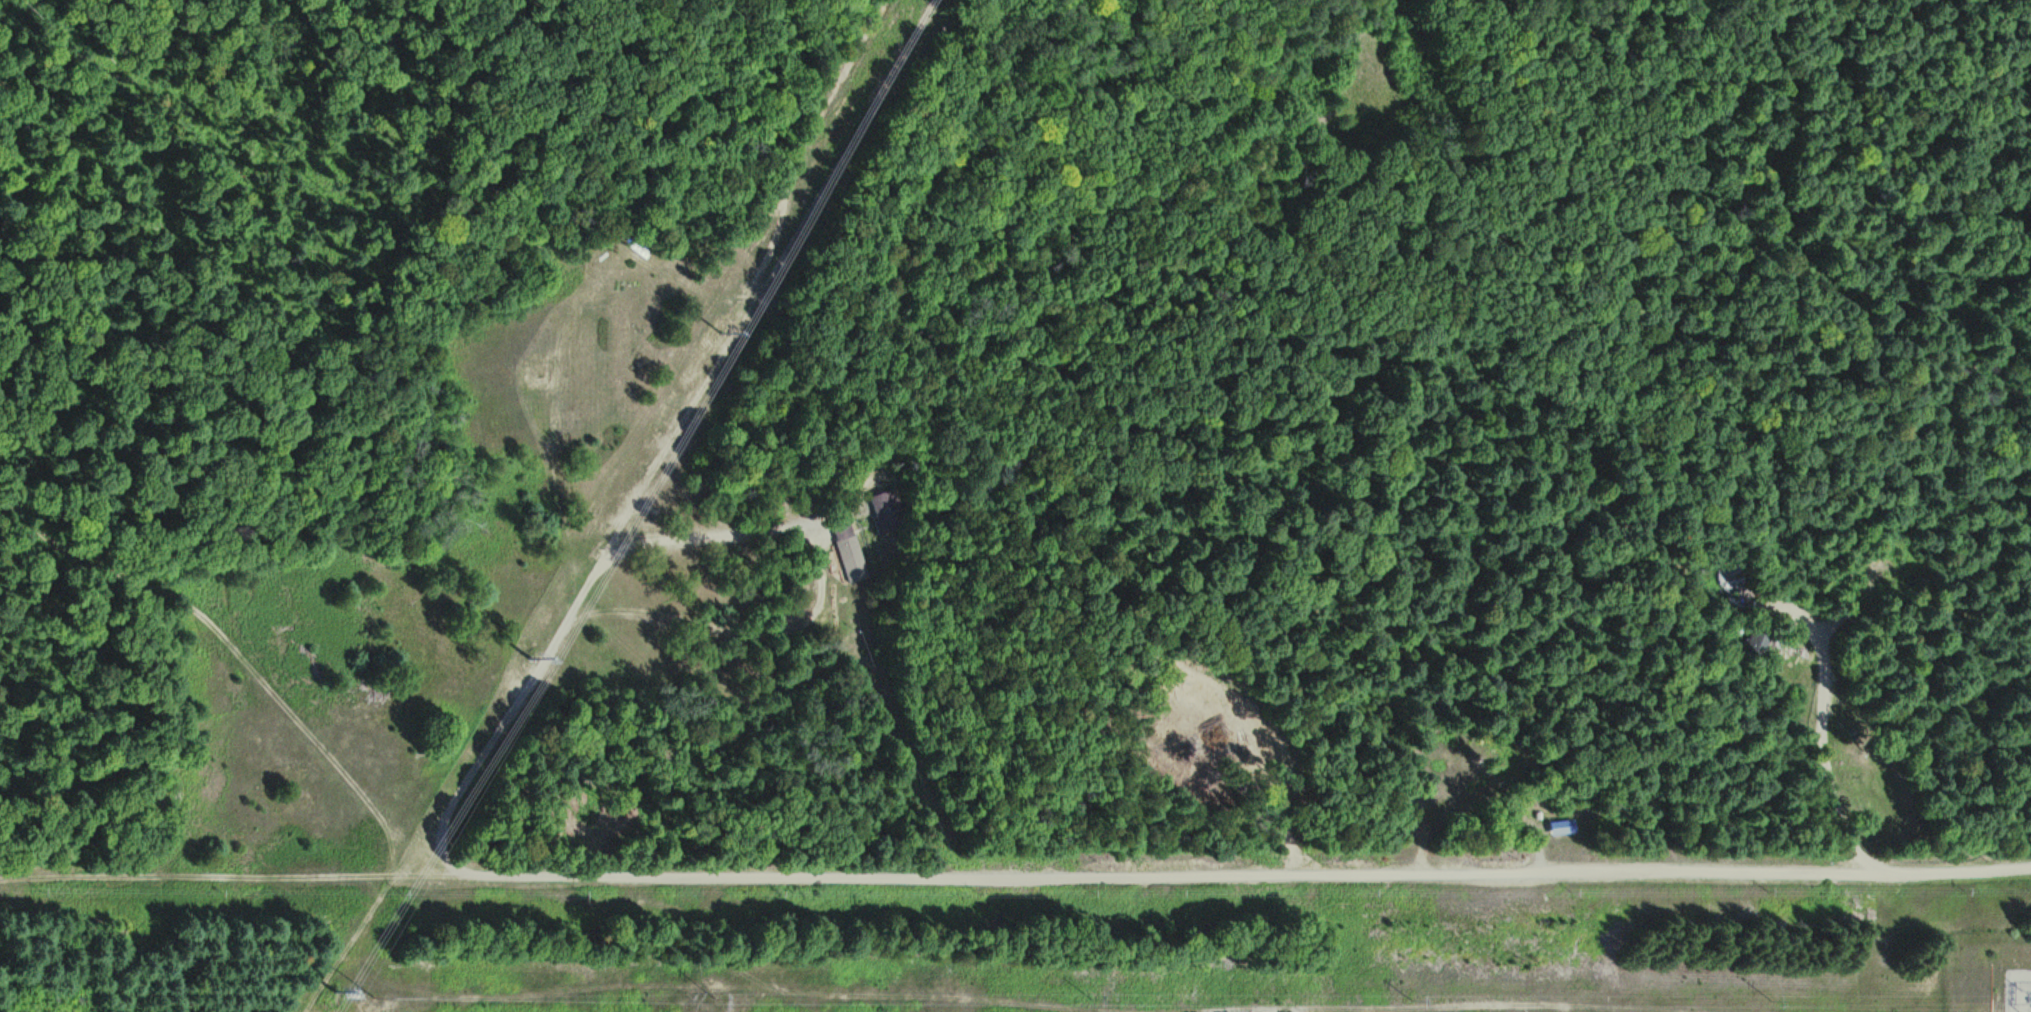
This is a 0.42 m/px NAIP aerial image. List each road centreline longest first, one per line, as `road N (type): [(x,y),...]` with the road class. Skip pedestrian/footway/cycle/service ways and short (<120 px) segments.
road 1 (track): [(2030,869),(847,880),(463,874)]
road 2 (track): [(463,874),(361,826),(321,791),(321,767),(249,682),(57,585),(0,491)]

